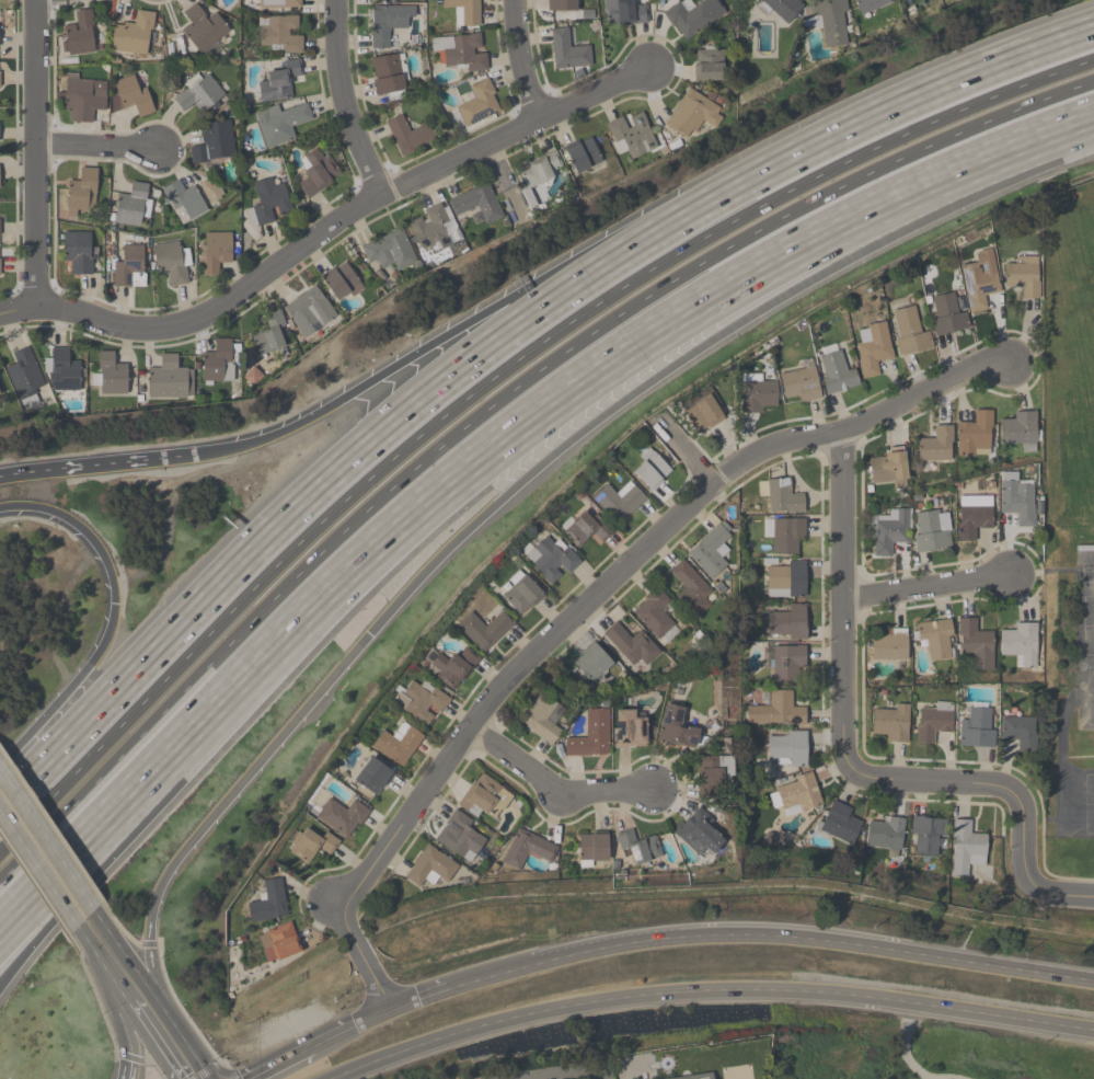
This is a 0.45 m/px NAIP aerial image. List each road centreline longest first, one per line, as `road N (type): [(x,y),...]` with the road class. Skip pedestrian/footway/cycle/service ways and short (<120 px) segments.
road 1 (motorway): [(0,878),(280,594),(401,481),(533,375),(759,231),(991,119),(1093,83)]
road 2 (motorway): [(1093,63),(931,123),(786,194),(532,352),(314,530),(0,852)]
road 3 (motorway): [(159,1005),(150,925),(163,882),(430,565),(552,456),(933,182)]
road 4 (residential): [(388,1010),(342,903),(530,656),(714,480),(779,445),(841,427),(972,366),(1007,360)]
road 5 (motorway): [(168,759),(278,642),(494,449),(768,263),(933,182)]
road 6 (motorway): [(660,231),(511,331),(343,469),(0,812)]
road 7 (primary): [(325,1078),(487,1023),(682,992),(804,990),(1093,1029)]
road 8 (residential): [(0,313),(59,309),(129,329),(182,325),(214,312),(381,194),(650,70)]
road 9 (primary): [(1093,982),(796,938),(690,937),(539,962)]
road 10 (motorway): [(660,231),(510,298),(280,434),(195,455)]
road 11 (motorway): [(1093,30),(913,101),(660,231)]
road 12 (motorway): [(0,510),(46,510),(68,520),(101,553),(114,593),(100,651),(0,768)]
road 13 (residential): [(845,759),(872,781),(983,782),(1015,794),(1029,879),(1049,892),(1093,894)]
road 14 (residential): [(845,759),(841,427)]
road 15 (residential): [(35,308),(34,0)]
road 16 (motorway): [(0,982),(135,794)]
road 17 (residential): [(659,787),(560,799),(470,733)]
road 18 (residential): [(381,194),(341,90),(337,0)]
road 19 (primary): [(0,811),(112,978)]
road 20 (motorway): [(0,933),(135,794)]
road 21 (residential): [(843,594),(1012,573)]
road 22 (primary): [(93,909),(0,773)]
road 23 (primary): [(442,989),(311,1046)]
road 24 (motorway): [(933,182),(1051,134)]
road 25 (residential): [(36,145),(157,150)]
road 26 (residential): [(540,119),(518,0)]

